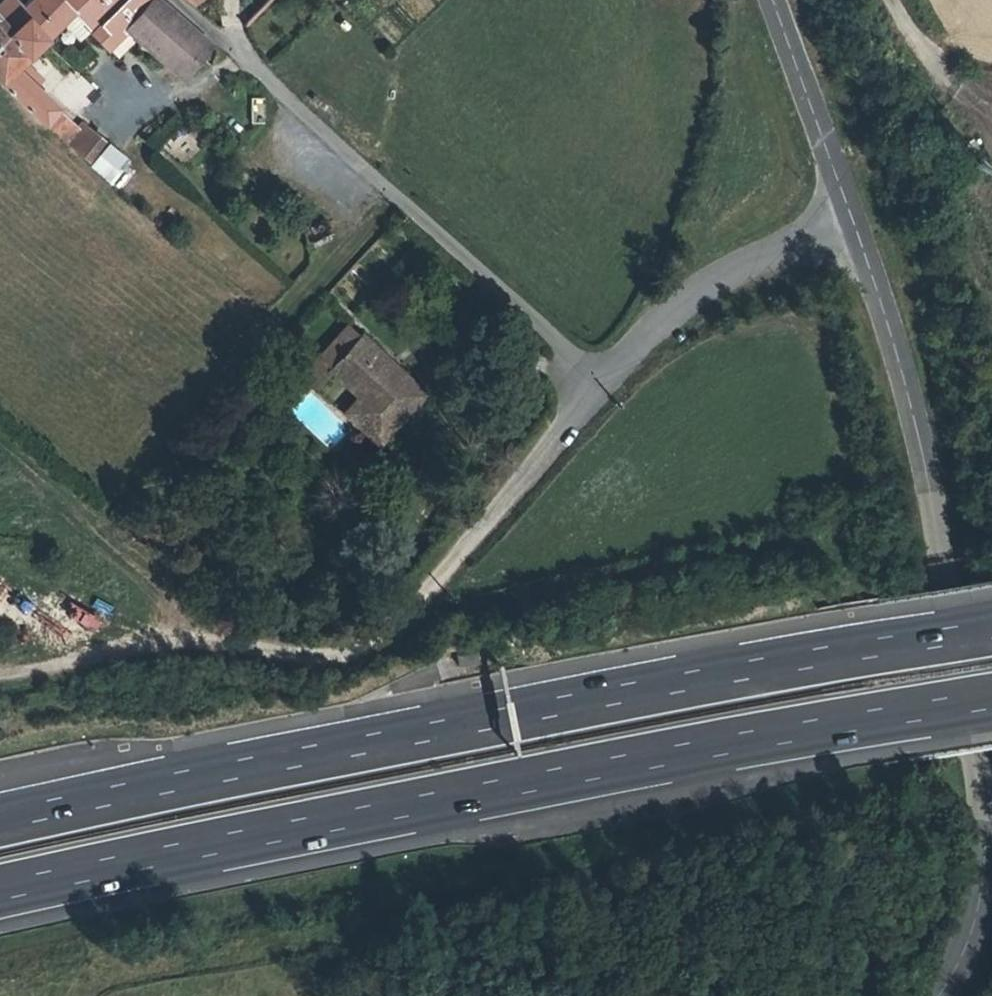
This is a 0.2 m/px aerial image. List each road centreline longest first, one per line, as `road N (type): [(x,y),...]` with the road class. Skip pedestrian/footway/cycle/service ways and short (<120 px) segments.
road 1 (motorway): [(991,631),(0,822)]
road 2 (motorway): [(0,892),(464,798),(991,704)]
road 3 (unclassified): [(847,231),(898,372),(932,503),(989,862),(979,936),(948,995)]
road 4 (residential): [(598,387),(168,0)]
road 5 (track): [(460,554),(383,639),(340,665),(155,644),(0,680)]
road 6 (unclassified): [(847,231),(718,281),(663,317),(598,387)]
road 7 (unclassified): [(768,0),(847,231)]
road 8 (unclassified): [(598,387),(460,554)]

